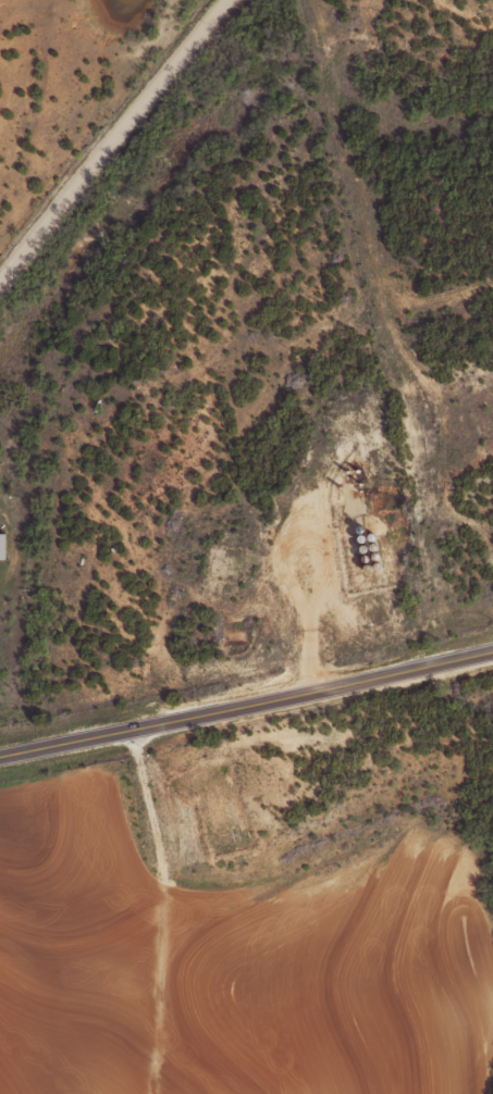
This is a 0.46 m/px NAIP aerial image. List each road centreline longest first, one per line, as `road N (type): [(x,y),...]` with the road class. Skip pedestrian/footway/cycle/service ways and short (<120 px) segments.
road 1 (tertiary): [(0,755),(492,652)]
road 2 (residential): [(0,277),(217,0)]

